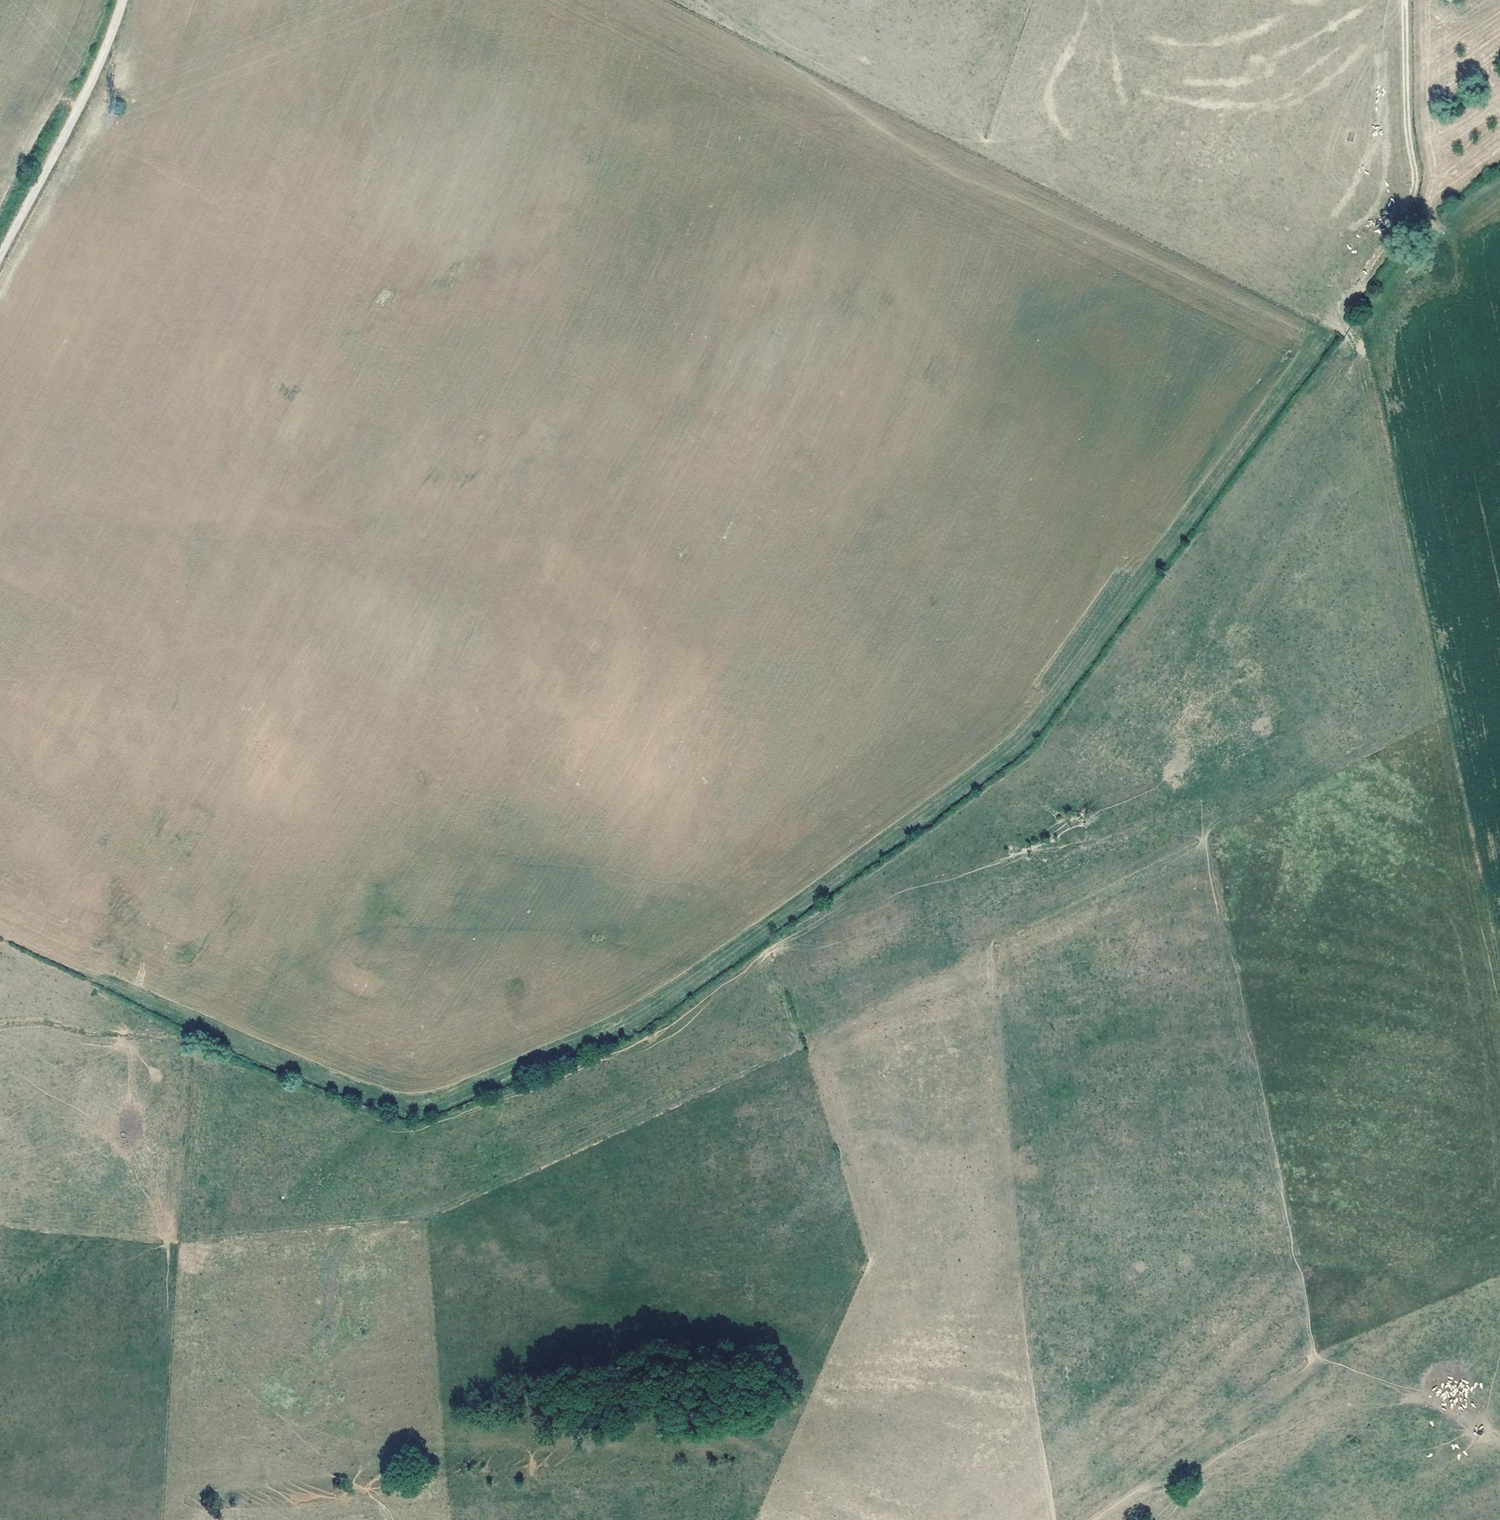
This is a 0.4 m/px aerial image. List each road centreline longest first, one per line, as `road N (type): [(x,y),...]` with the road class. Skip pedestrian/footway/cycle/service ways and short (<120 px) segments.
road 1 (unclassified): [(120,0),(87,86),(0,251)]
road 2 (track): [(1405,0),(1407,131),(1423,208)]

